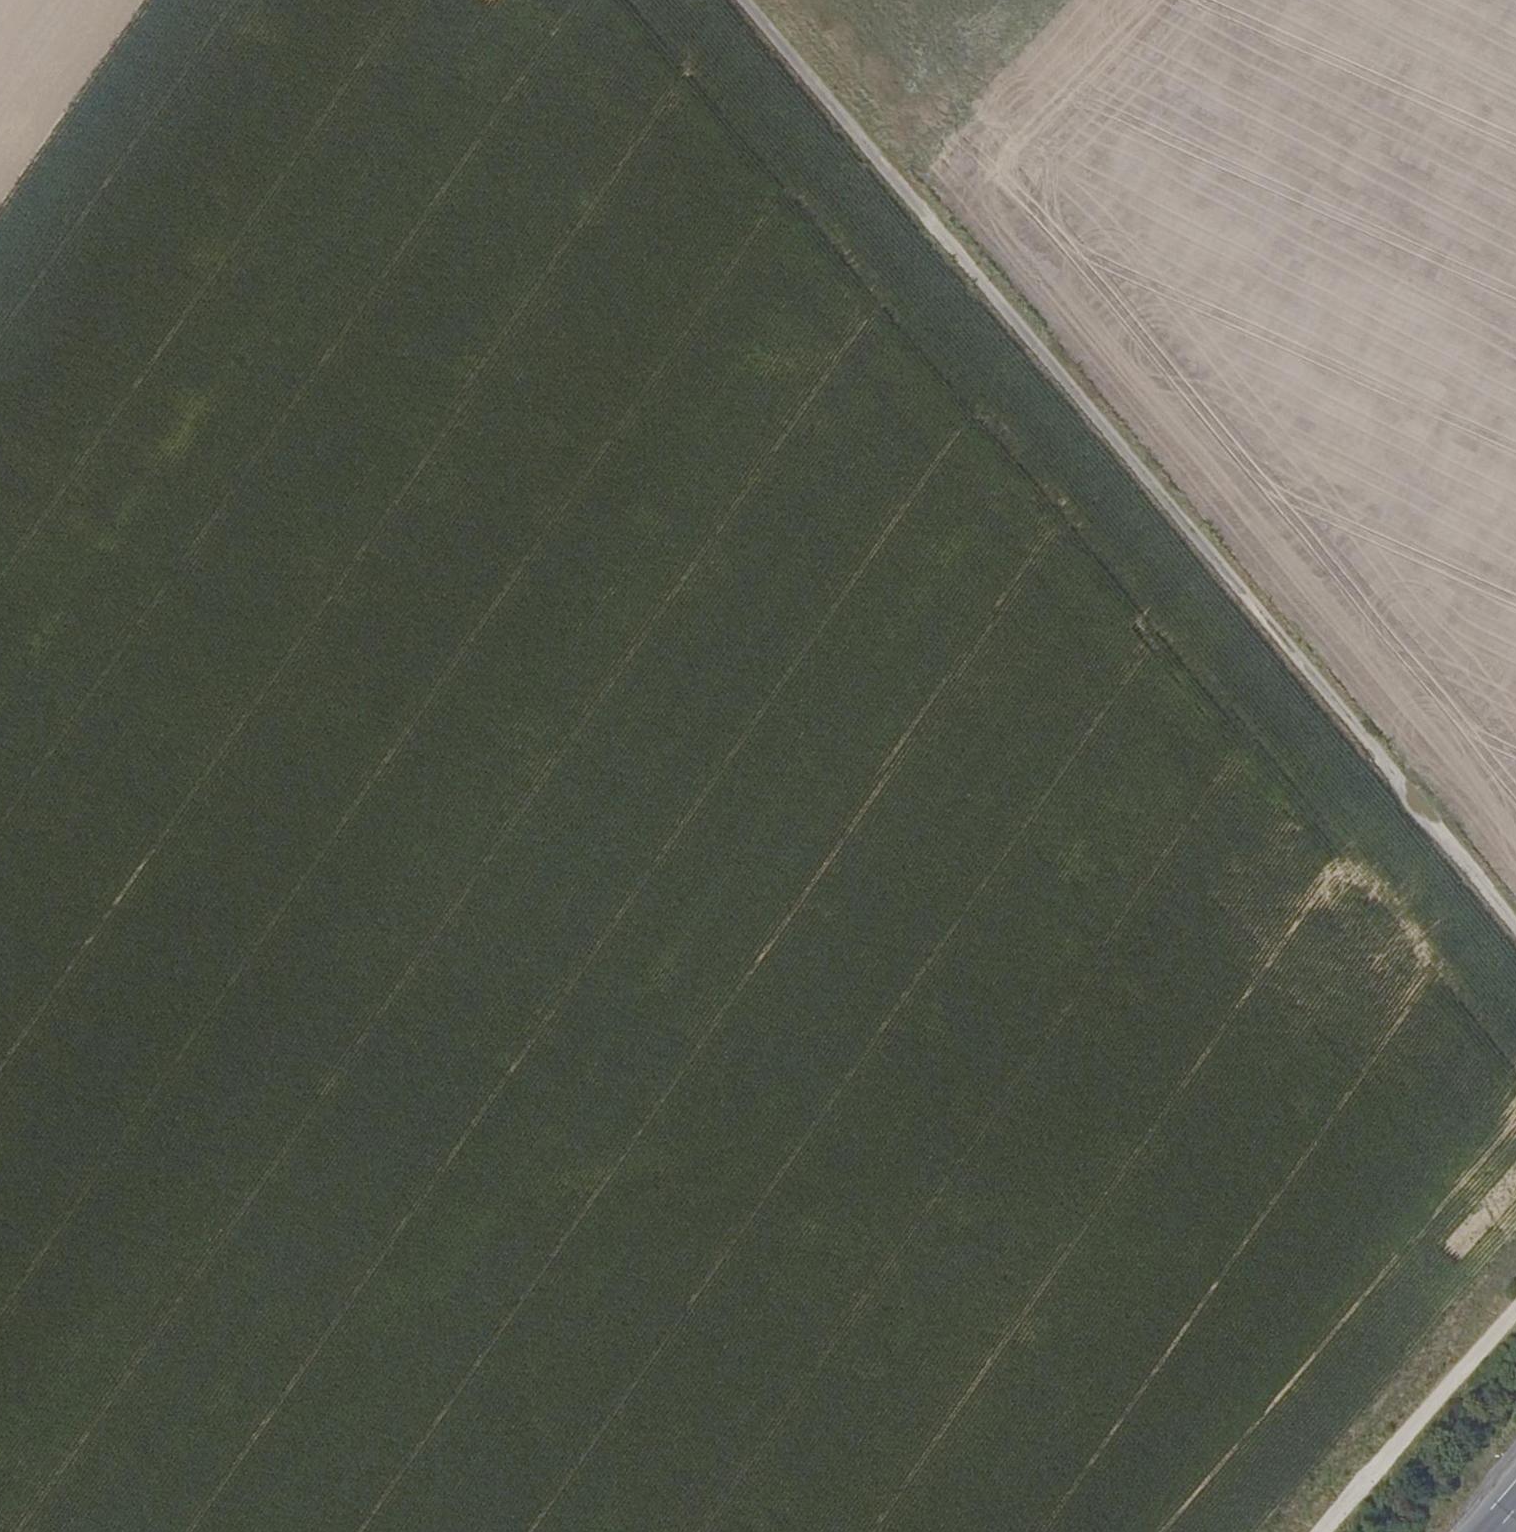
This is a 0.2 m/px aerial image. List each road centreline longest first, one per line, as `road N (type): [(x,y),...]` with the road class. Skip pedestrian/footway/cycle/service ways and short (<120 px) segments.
road 1 (track): [(1515,916),(748,0)]
road 2 (track): [(1321,1531),(1515,1306)]

